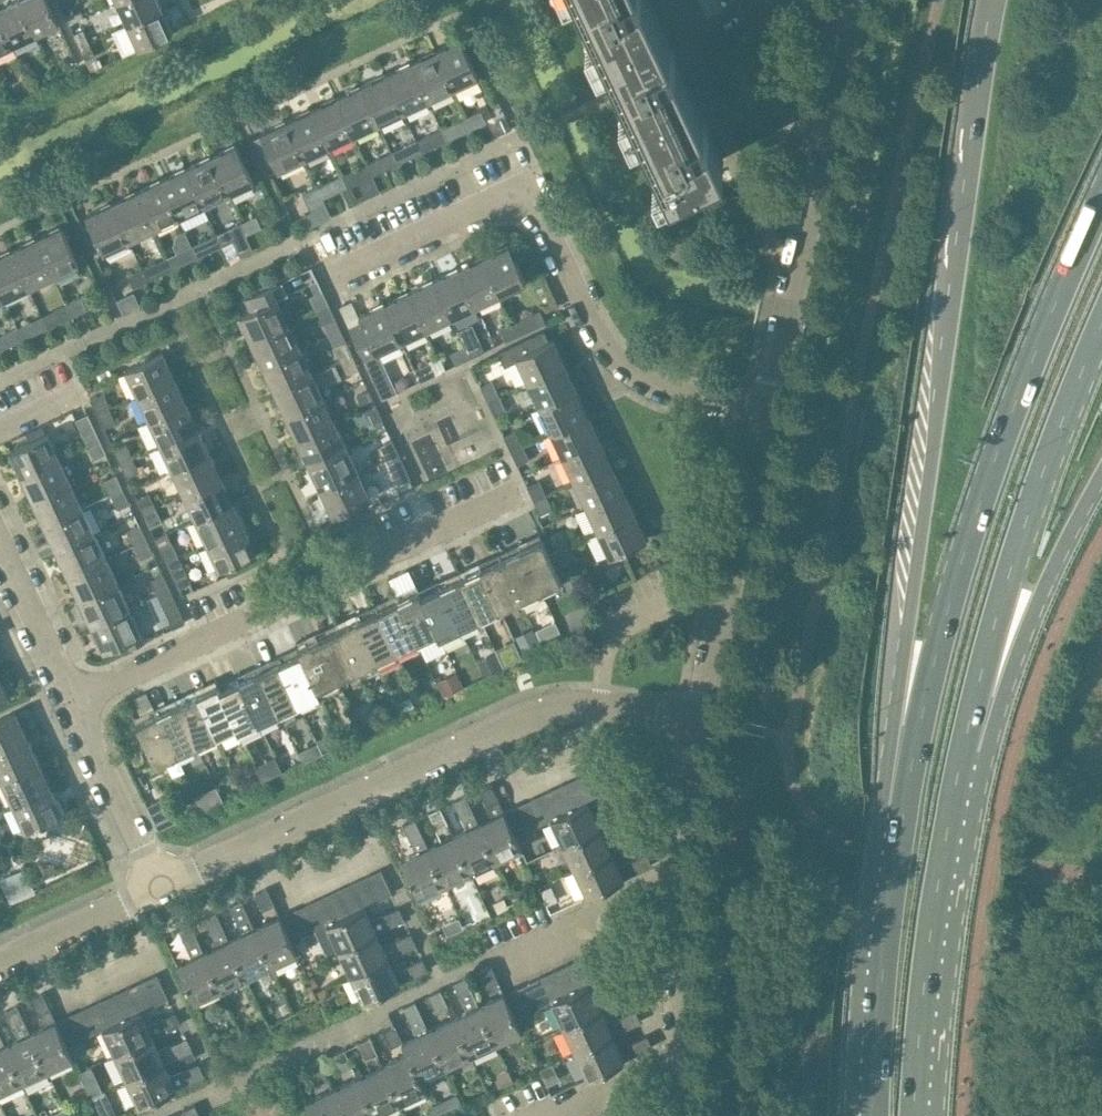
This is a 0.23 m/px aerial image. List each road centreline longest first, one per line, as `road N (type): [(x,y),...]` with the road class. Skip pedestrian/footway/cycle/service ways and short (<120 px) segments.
road 1 (primary): [(995,0),(907,639),(904,807)]
road 2 (primary): [(1101,201),(1036,352),(962,557),(904,807)]
road 3 (residential): [(159,889),(545,711),(700,716)]
road 4 (residential): [(764,412),(651,385),(621,367),(600,341),(525,186),(349,269)]
road 5 (residential): [(67,701),(500,500)]
road 6 (primary): [(964,746),(1044,467),(1101,324)]
road 7 (primary): [(915,1115),(931,932),(964,746)]
road 8 (residential): [(764,412),(700,716)]
road 9 (primary): [(904,807),(875,1115)]
road 10 (primary): [(964,746),(1101,472)]
road 11 (residential): [(824,132),(764,412)]
road 12 (residential): [(683,870),(489,958)]
road 13 (residential): [(159,889),(67,701)]
road 14 (residential): [(824,132),(760,115),(736,100),(683,0)]
road 15 (residential): [(683,870),(686,1052)]
road 16 (residential): [(0,964),(159,889)]
road 17 (residential): [(67,701),(0,553)]
road 18 (residential): [(686,1052),(537,1115)]
road 19 (residential): [(700,716),(683,870)]
road 20 (residential): [(854,0),(824,132)]

